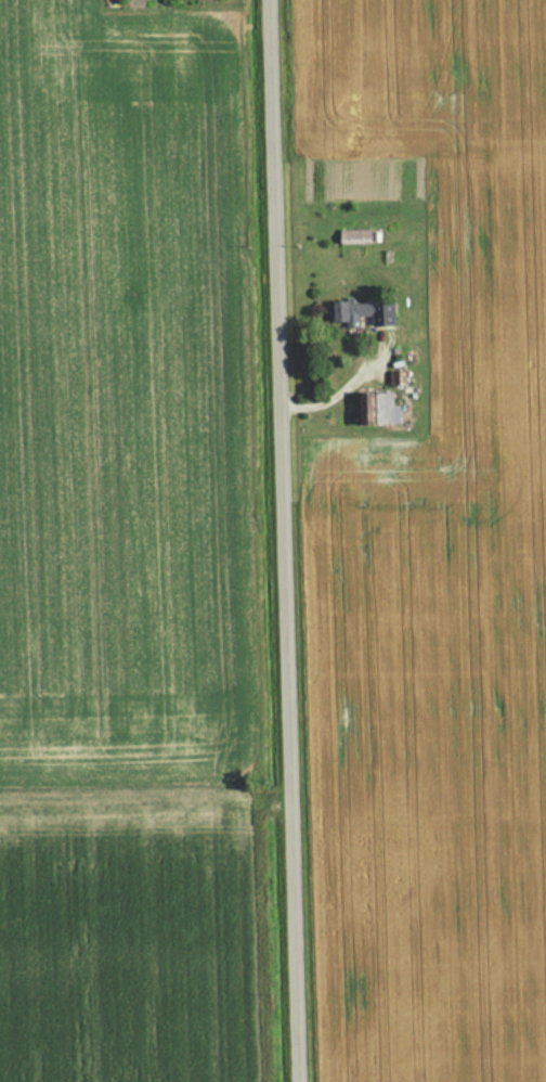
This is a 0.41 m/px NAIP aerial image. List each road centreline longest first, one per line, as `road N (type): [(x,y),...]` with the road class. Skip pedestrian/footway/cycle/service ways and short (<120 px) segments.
road 1 (tertiary): [(300,1081),(265,0)]

